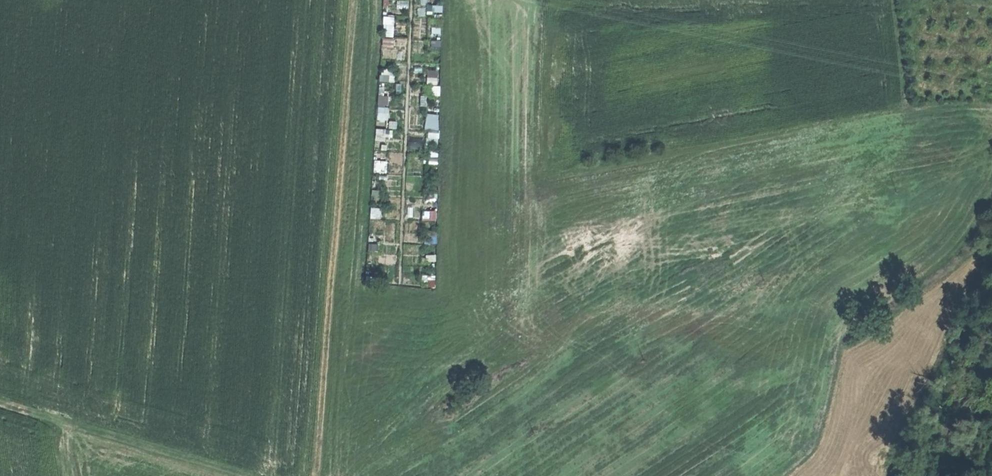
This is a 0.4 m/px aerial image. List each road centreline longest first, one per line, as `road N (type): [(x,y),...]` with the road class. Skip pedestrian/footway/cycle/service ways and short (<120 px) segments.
road 1 (track): [(0,399),(253,475)]

